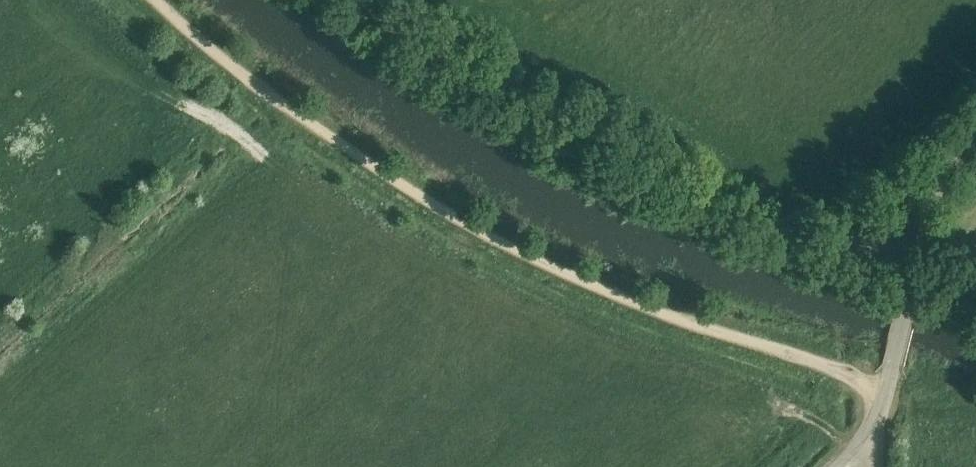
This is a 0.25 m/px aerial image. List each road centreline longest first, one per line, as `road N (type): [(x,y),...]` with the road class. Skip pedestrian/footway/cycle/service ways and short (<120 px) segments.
road 1 (track): [(882,398),(824,364),(575,277),(432,203),(277,97),(156,0)]
road 2 (unclassified): [(922,246),(881,238),(819,242),(740,211),(619,139),(349,0)]
road 3 (unclassified): [(873,429),(922,246)]
road 4 (unclassified): [(922,246),(944,173),(975,127)]

